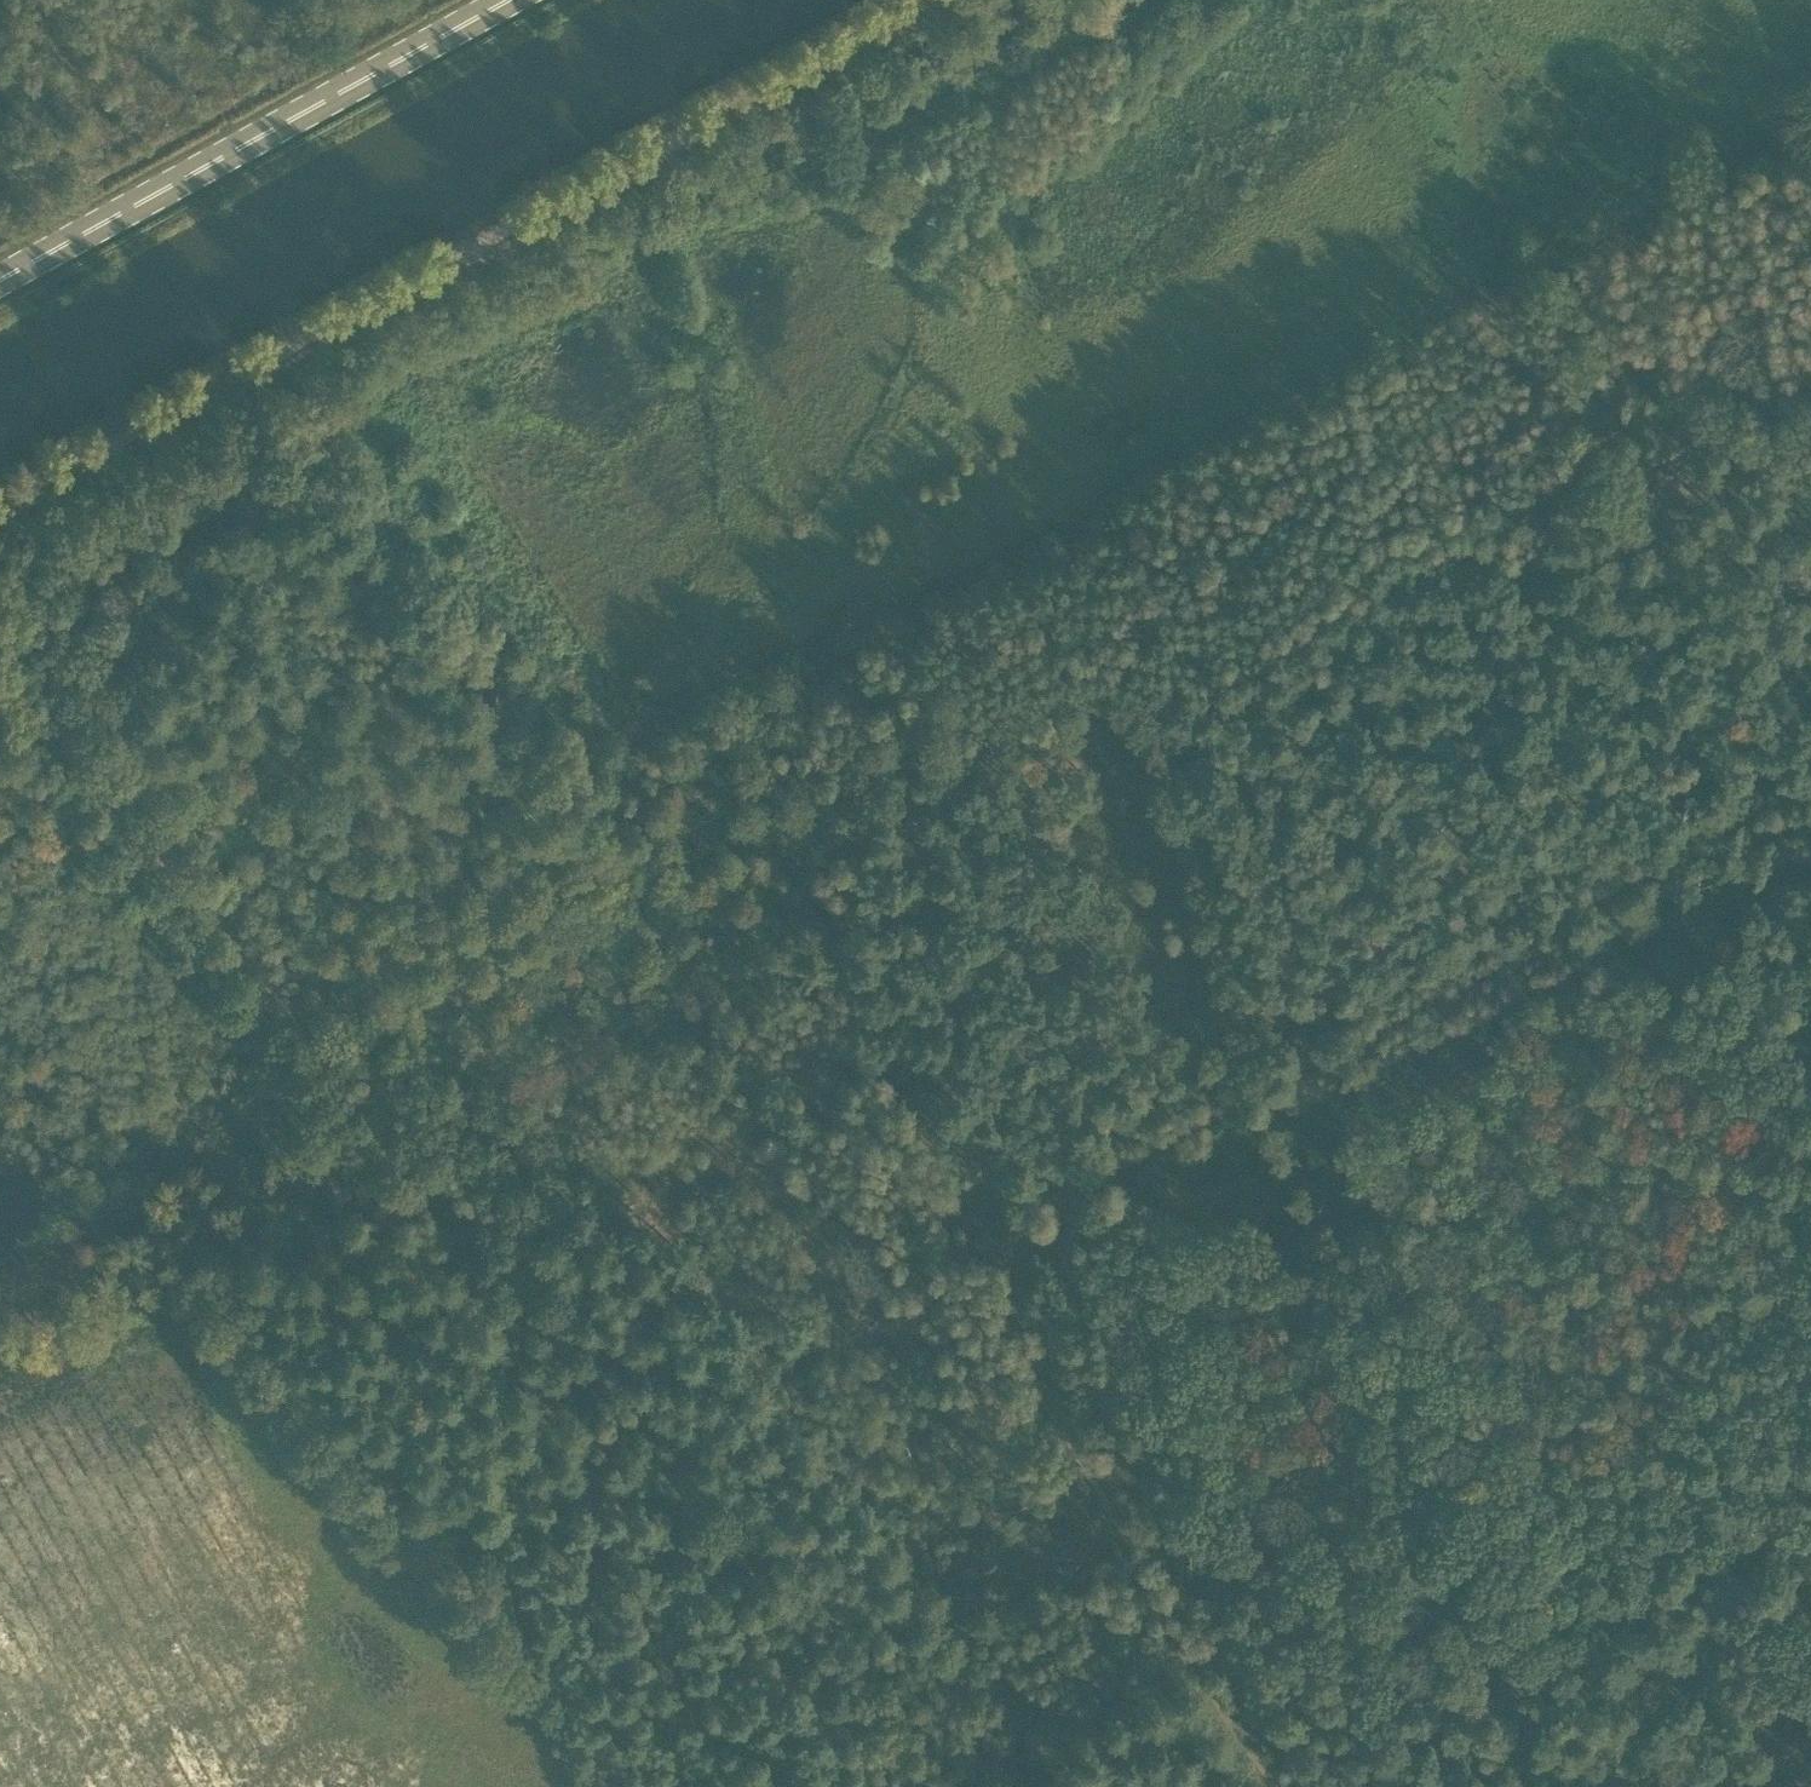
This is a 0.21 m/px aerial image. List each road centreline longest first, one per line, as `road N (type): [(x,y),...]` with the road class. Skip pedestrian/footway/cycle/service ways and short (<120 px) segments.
road 1 (track): [(0,503),(912,0)]
road 2 (secondary): [(0,281),(507,0)]

